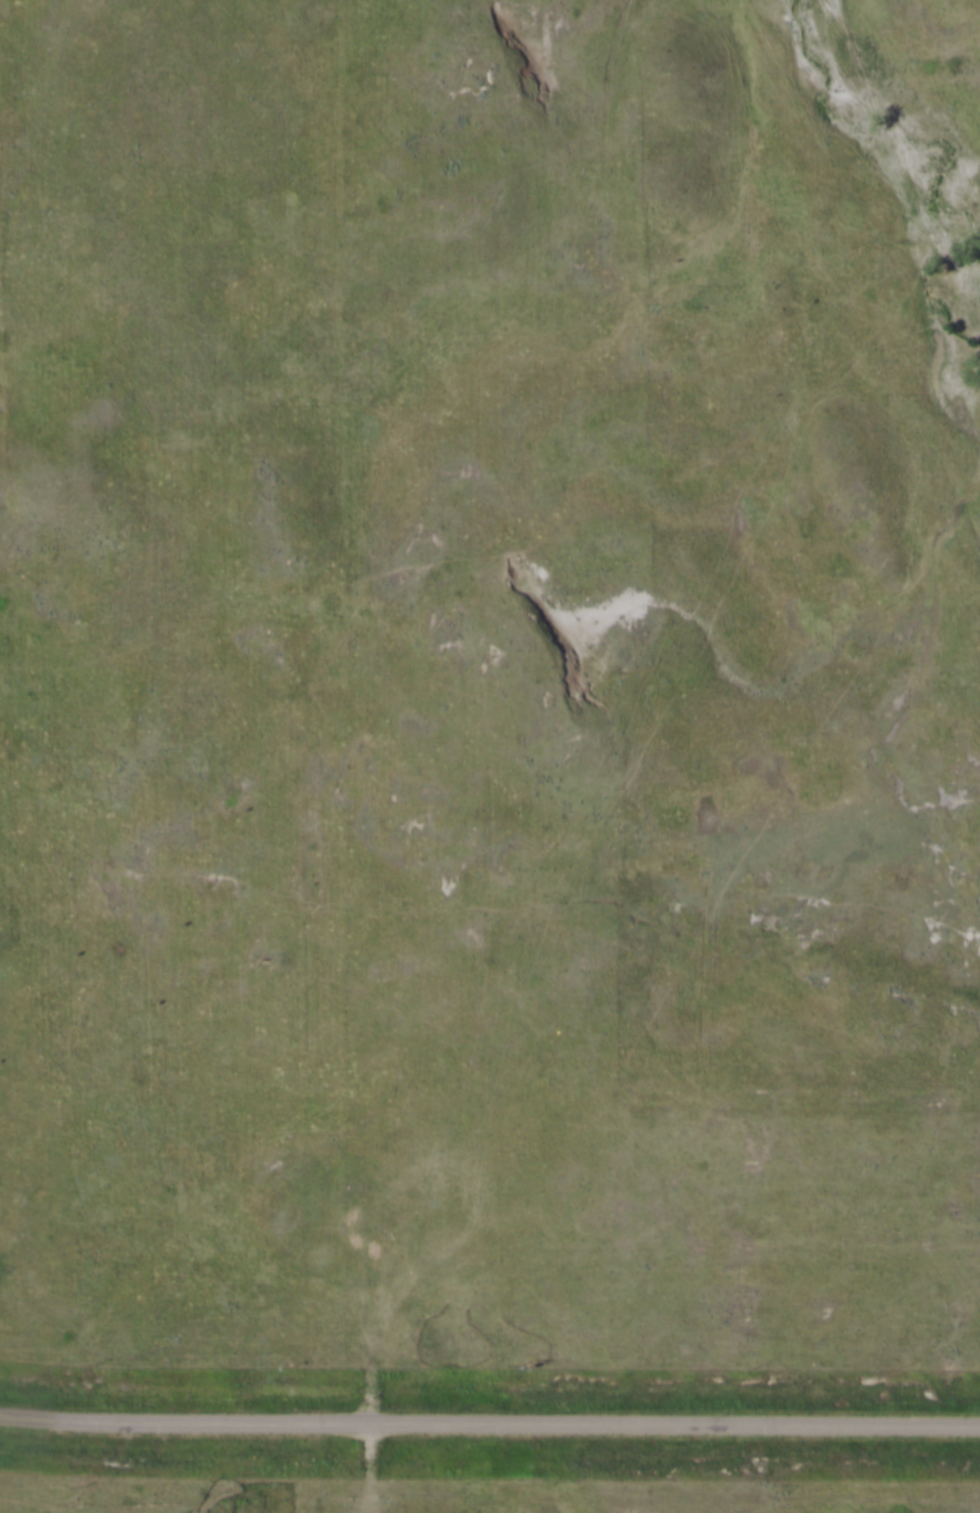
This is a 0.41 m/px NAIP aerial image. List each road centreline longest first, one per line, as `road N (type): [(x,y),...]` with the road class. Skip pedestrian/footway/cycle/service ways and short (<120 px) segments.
road 1 (tertiary): [(979,1427),(199,1426),(0,1418)]
road 2 (track): [(370,1426),(376,1501),(52,1507),(0,1498)]

